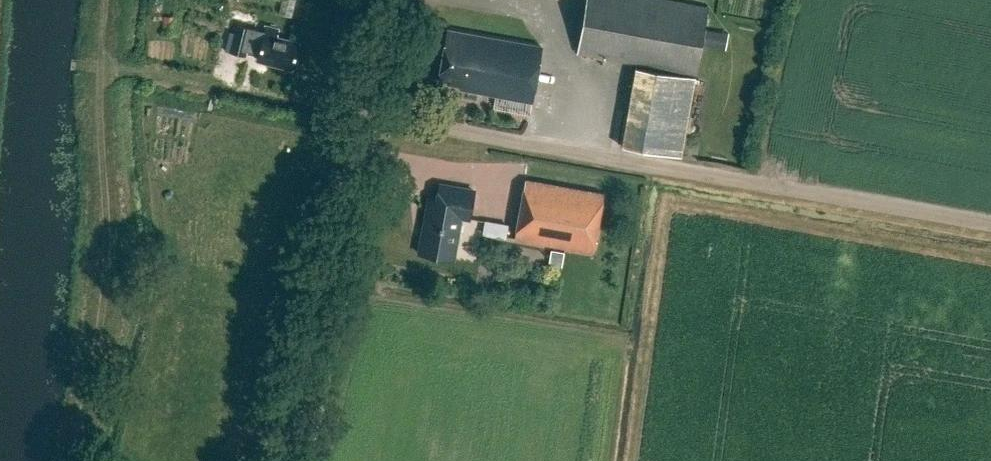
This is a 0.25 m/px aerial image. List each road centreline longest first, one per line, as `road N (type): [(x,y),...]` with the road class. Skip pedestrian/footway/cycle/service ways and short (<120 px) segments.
road 1 (unclassified): [(285,460),(396,0)]
road 2 (track): [(72,460),(110,271),(104,132),(112,0)]

